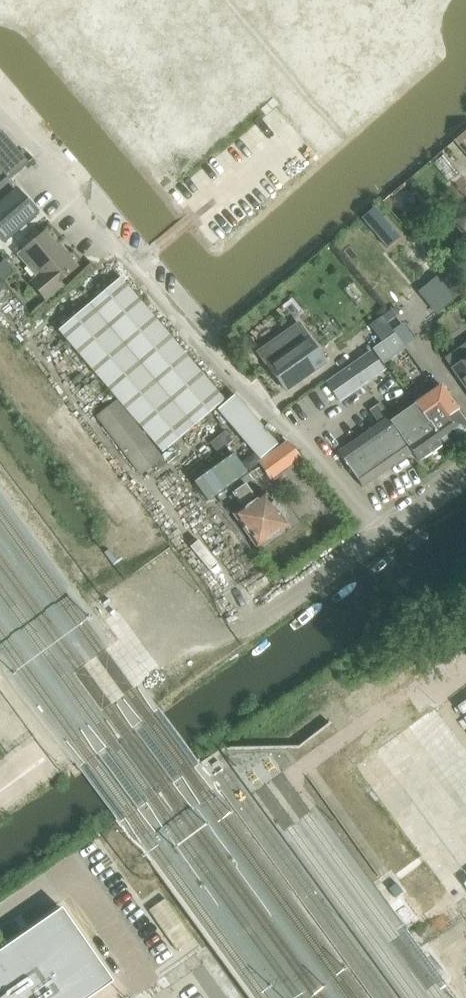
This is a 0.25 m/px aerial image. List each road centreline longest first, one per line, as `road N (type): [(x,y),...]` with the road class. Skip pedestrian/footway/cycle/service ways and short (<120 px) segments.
road 1 (residential): [(260,621),(465,474)]

